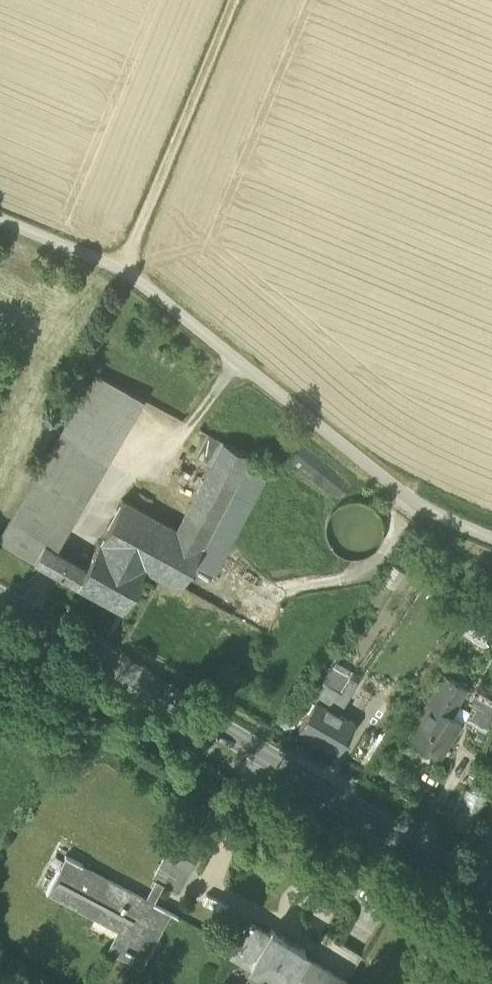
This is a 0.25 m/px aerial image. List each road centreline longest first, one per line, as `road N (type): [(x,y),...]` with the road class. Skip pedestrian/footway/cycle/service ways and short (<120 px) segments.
road 1 (unclassified): [(0,219),(124,270),(421,506),(491,535)]
road 2 (secondary): [(0,594),(491,889)]
road 3 (track): [(124,270),(236,0)]

